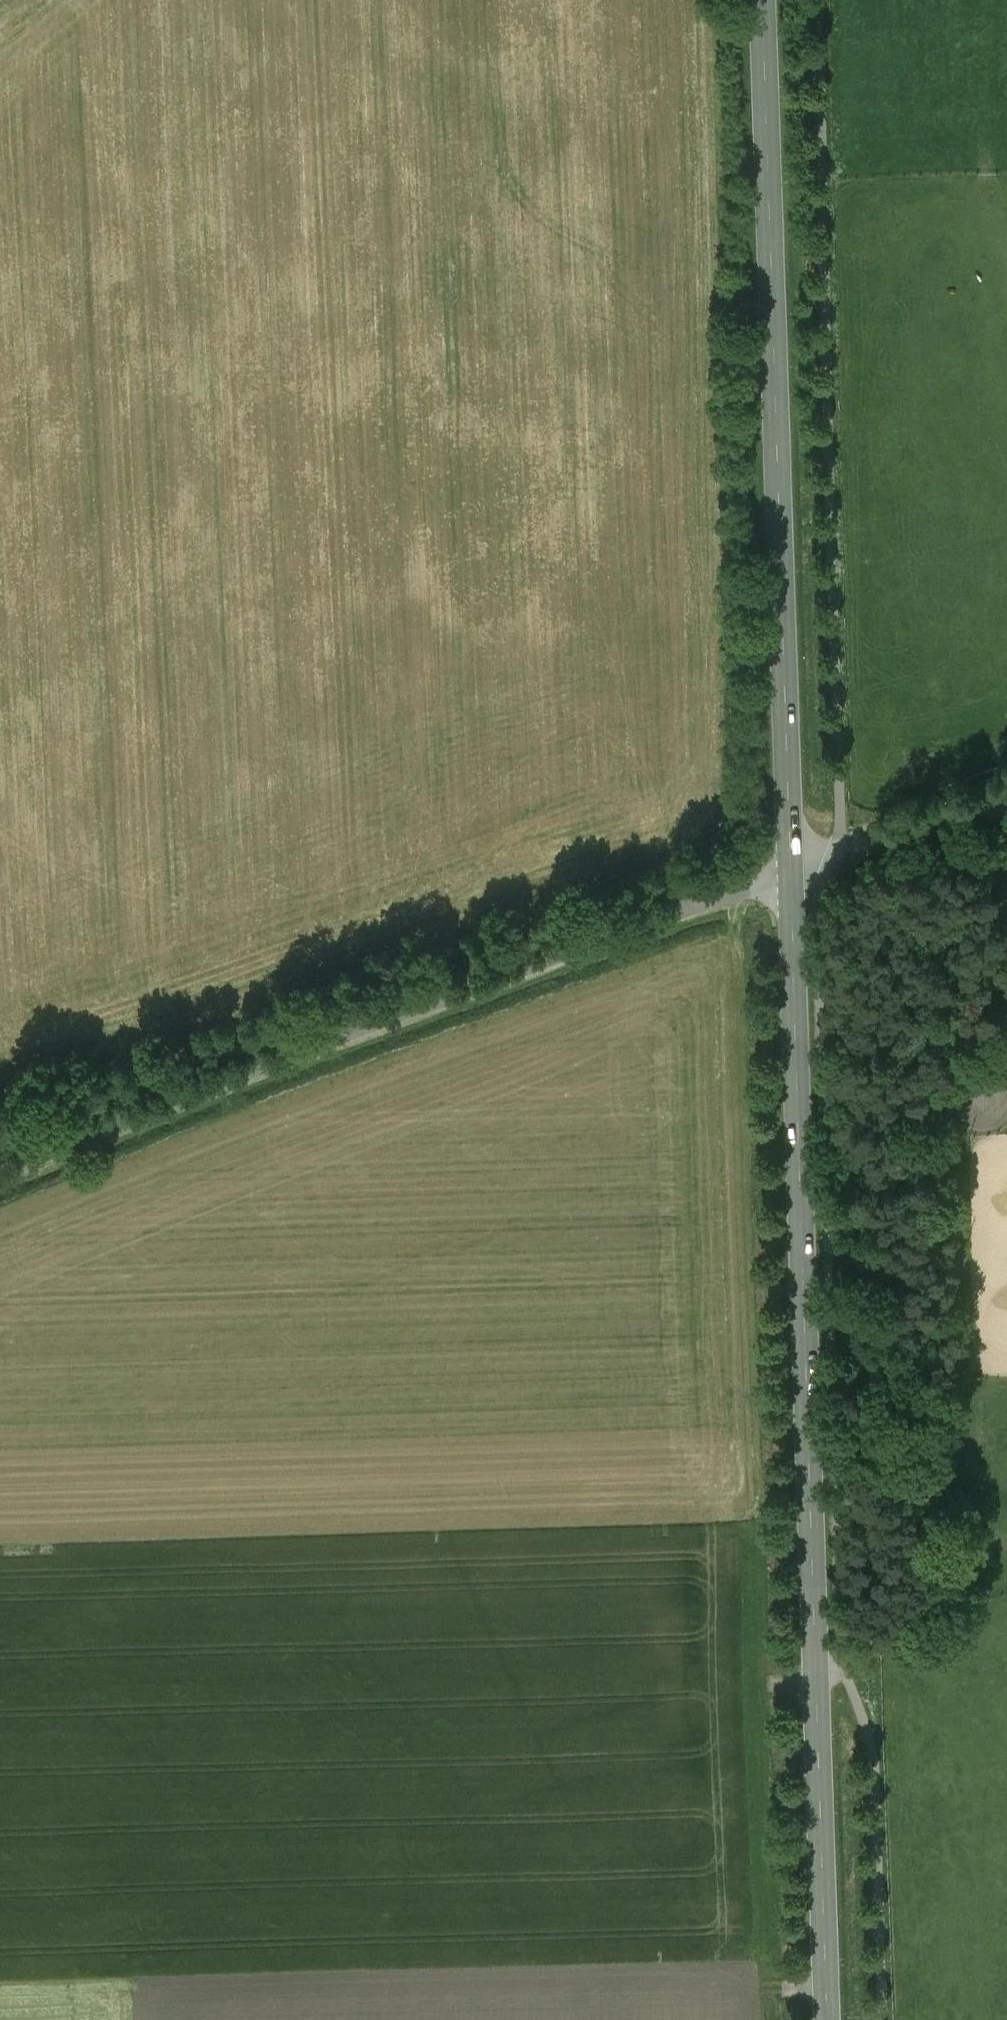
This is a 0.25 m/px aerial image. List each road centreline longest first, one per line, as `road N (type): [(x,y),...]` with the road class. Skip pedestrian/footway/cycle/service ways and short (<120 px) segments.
road 1 (secondary): [(830,2019),(791,870)]
road 2 (secondary): [(791,870),(763,0)]
road 3 (unclassified): [(0,1173),(791,870)]

